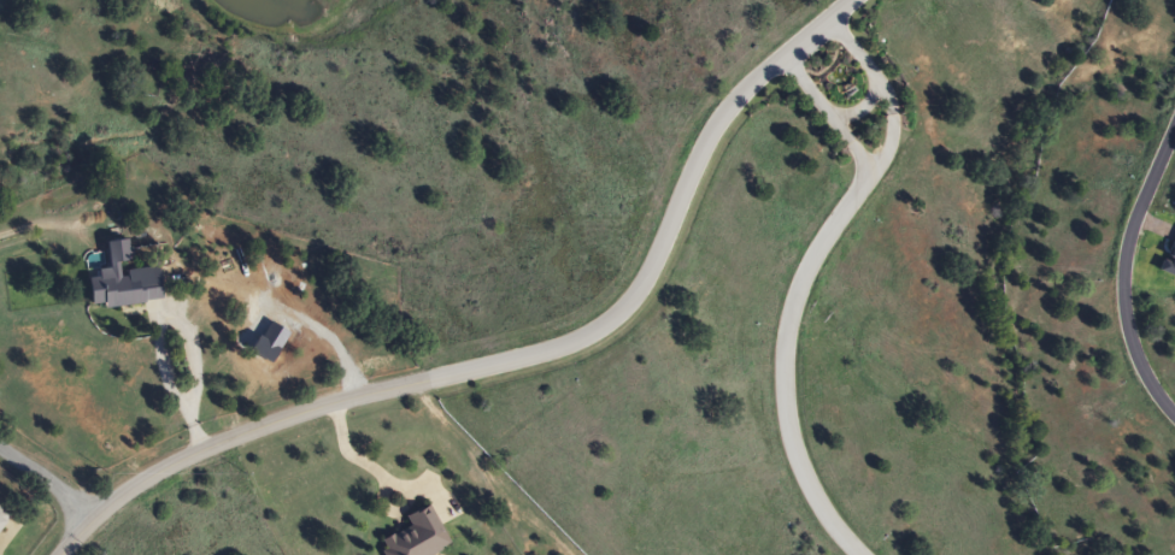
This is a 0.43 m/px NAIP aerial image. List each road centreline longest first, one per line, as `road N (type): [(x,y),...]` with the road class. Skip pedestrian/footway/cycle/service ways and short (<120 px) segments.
road 1 (residential): [(60,554),(96,514),(204,447),(325,405),(554,352),(600,332),(658,267),(704,155),(735,108),(855,0)]
road 2 (residential): [(1174,420),(1136,361),(1122,279),(1135,219),(1174,121)]

